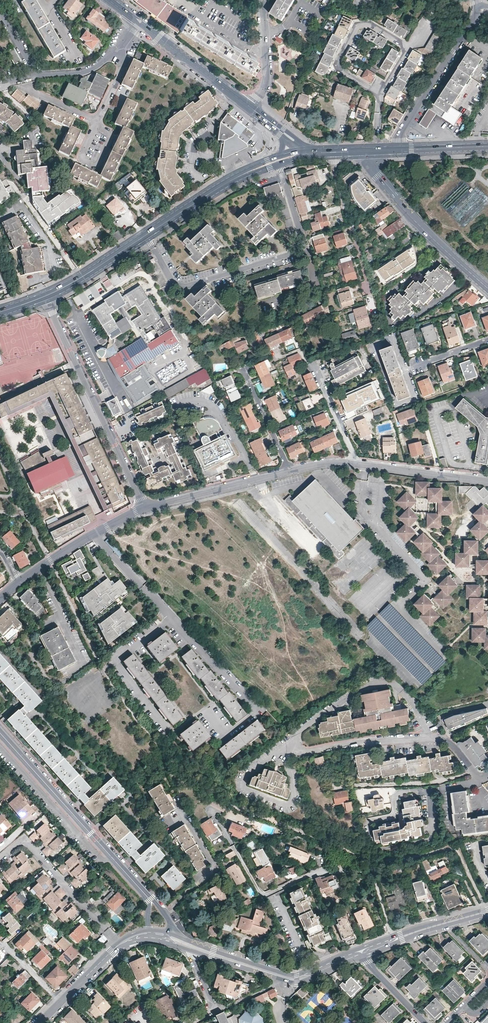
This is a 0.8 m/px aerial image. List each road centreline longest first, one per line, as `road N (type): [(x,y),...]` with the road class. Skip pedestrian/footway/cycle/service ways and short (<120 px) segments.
road 1 (residential): [(146,235),(182,288),(306,248),(279,159)]
road 2 (residential): [(233,845),(266,896),(309,875),(370,874),(393,940)]
road 3 (residential): [(44,297),(144,508)]
road 4 (residential): [(149,899),(0,733)]
road 5 (residential): [(429,738),(412,701),(381,682),(301,730),(287,747)]
road 6 (tertiary): [(487,288),(377,177),(374,151)]
road 7 (residential): [(120,945),(22,839),(0,859)]
road 8 (residential): [(399,150),(406,121),(478,11)]
road 9 (primary): [(146,235),(279,159)]
road 10 (residential): [(291,472),(144,508)]
road 11 (residential): [(282,357),(301,350),(314,365),(357,464)]
road 12 (residential): [(82,277),(0,154)]
road 13 (residential): [(144,508),(18,582)]
road 14 (residential): [(287,747),(429,738)]
road 15 (tertiary): [(250,107),(137,22)]
road 16 (residential): [(367,287),(336,152)]
road 17 (residential): [(487,481),(357,464)]

